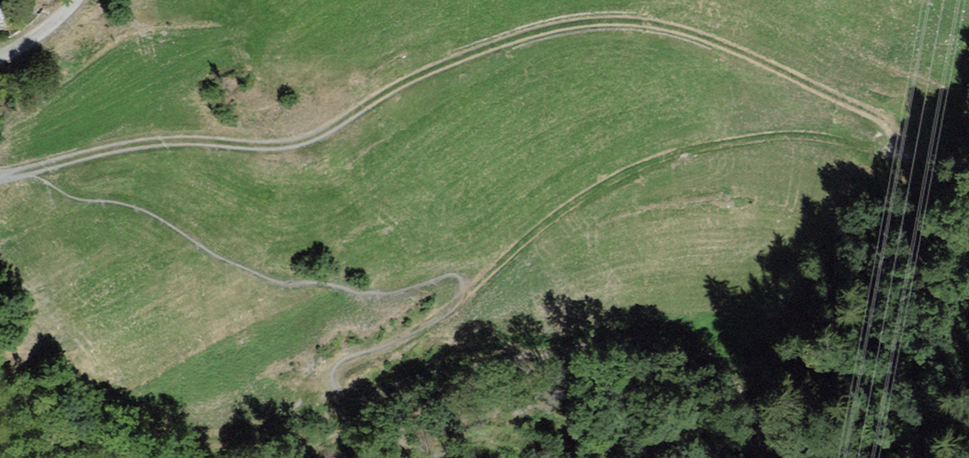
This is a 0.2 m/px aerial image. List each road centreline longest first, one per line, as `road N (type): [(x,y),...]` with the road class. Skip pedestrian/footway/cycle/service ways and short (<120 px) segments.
road 1 (track): [(673,321),(541,334),(359,398),(344,397),(332,379),(331,368),(440,316),(560,213),(634,168),(678,152),(787,135),(881,152),(906,149)]
road 2 (track): [(0,176),(164,141),(304,140),(453,60),(600,22),(642,22),(709,39),(888,121),(908,138),(906,149)]

